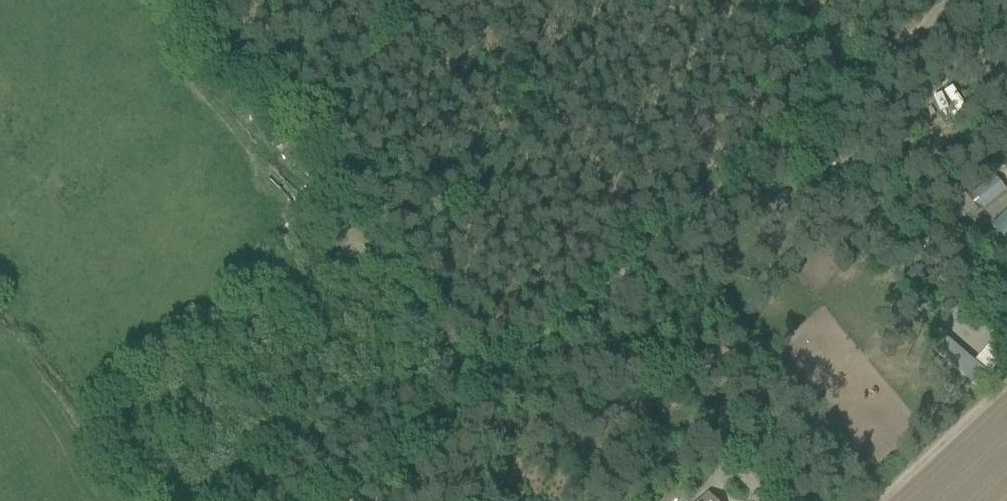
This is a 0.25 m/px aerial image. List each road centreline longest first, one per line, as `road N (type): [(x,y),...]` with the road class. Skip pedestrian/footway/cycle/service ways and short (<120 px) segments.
road 1 (track): [(964,0),(354,500)]
road 2 (track): [(335,209),(492,386)]
road 3 (track): [(1006,376),(878,500)]

